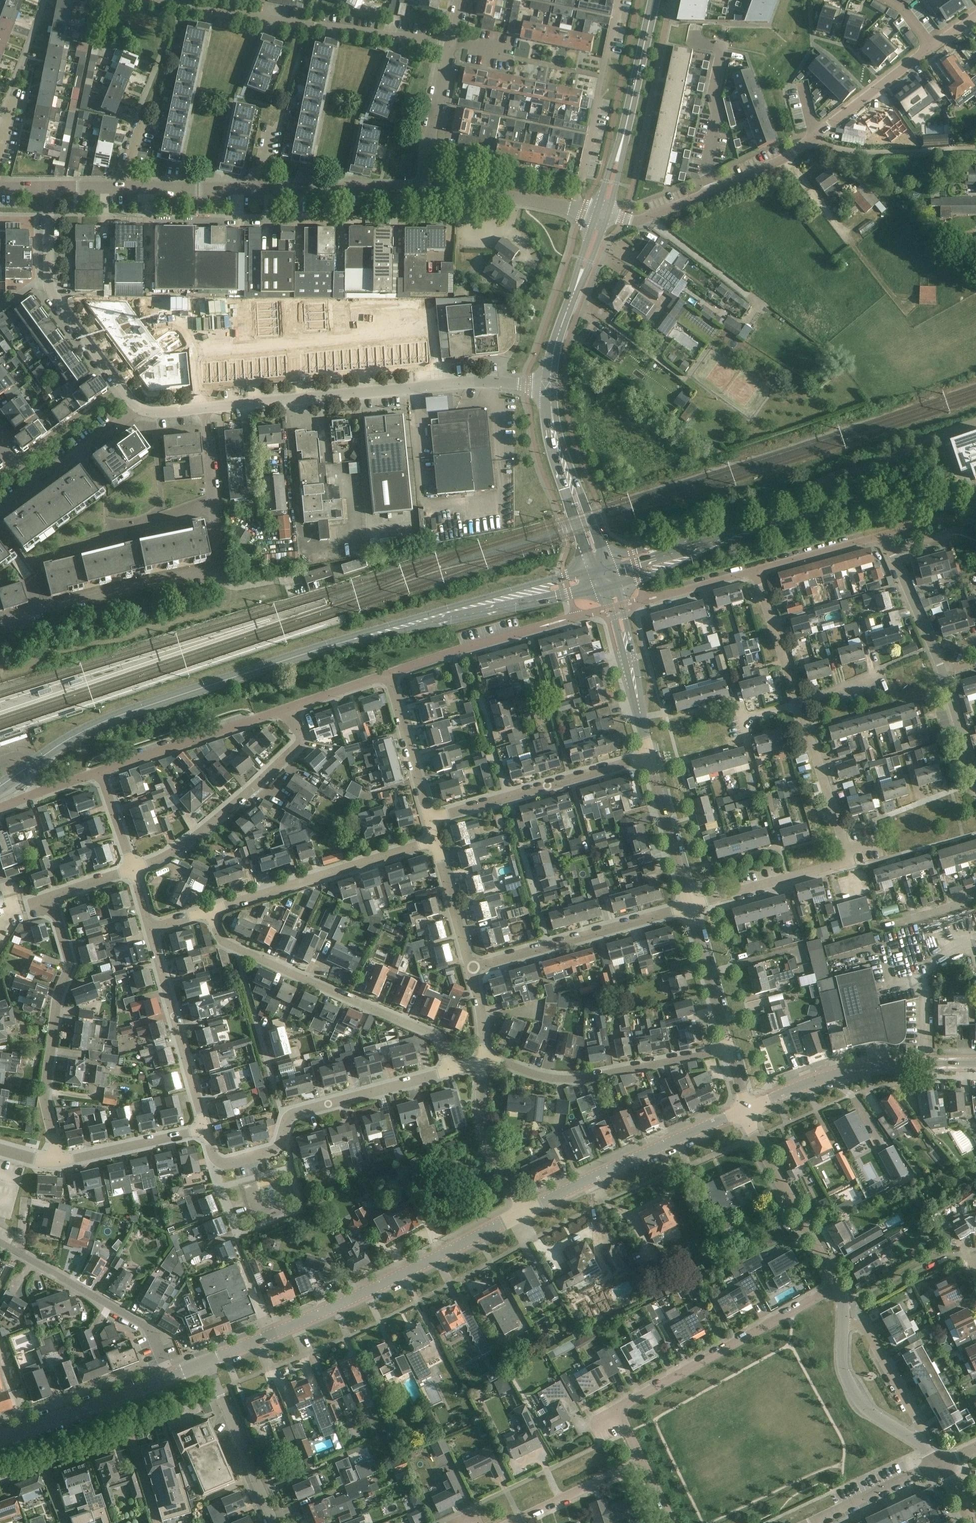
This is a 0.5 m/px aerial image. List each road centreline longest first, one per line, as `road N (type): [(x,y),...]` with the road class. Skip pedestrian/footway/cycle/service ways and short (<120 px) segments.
road 1 (residential): [(0,620),(216,567),(205,408)]
road 2 (tertiary): [(0,786),(108,720),(322,648)]
road 3 (tertiary): [(207,1361),(525,1211)]
road 4 (residential): [(205,408),(476,381),(550,387)]
road 5 (residential): [(690,907),(841,864),(842,835),(799,705)]
road 6 (residential): [(449,1071),(436,1036),(225,943),(211,911)]
road 7 (residential): [(205,1129),(214,1159),(232,1163),(273,1151),(295,1113),(449,1071)]
road 8 (residential): [(160,0),(451,44)]
road 9 (tertiary): [(322,648),(603,589)]
road 10 (residential): [(54,1161),(45,1080),(70,962),(51,896)]
road 11 (residential): [(617,1410),(838,1285)]
road 12 (tertiary): [(565,577),(322,648)]
road 13 (residential): [(48,187),(51,294),(138,409)]
road 14 (residential): [(483,1062),(583,1078),(729,1050)]
road 15 (residential): [(133,869),(187,843),(297,746),(288,708)]
road 16 (tertiary): [(525,1211),(743,1110)]
road 17 (tertiary): [(743,1110),(840,1072),(975,1062)]
road 18 (residential): [(211,911),(435,841)]
road 19 (residential): [(429,819),(650,757)]
road 20 (residential): [(471,968),(690,907)]
road 21 (tertiary): [(617,586),(830,509)]
road 22 (residential): [(170,1377),(147,1328),(0,1244)]
road 23 (tertiary): [(603,214),(654,0)]
road 24 (residential): [(574,209),(619,0)]
road 25 (residential): [(205,1129),(150,929)]
road 26 (tertiary): [(838,1285),(743,1110)]
road 27 (residential): [(288,708),(100,771)]
road 28 (tertiary): [(550,387),(555,343),(603,214)]
road 29 (residential): [(274,1522),(207,1361)]
road 30 (residential): [(428,190),(254,187)]
road 31 (residential): [(554,623),(390,673)]
road 32 (tertiary): [(830,509),(665,553)]
road 33 (residential): [(975,150),(868,152),(814,138)]
road 34 (residential): [(525,1211),(483,1129),(483,1062)]
road 35 (tertiary): [(597,538),(550,387)]
road 36 (tertiary): [(690,907),(650,757)]
road 37 (tertiary): [(550,387),(554,447),(584,537)]
road 38 (residential): [(54,1161),(205,1129)]
road 39 (tertiary): [(917,1442),(859,1401),(843,1368),(843,1324)]
road 40 (residential): [(892,550),(884,535),(754,570)]
road 41 (tertiary): [(28,1429),(170,1377)]
road 42 (residential): [(429,819),(390,673)]
road 43 (residential): [(917,1442),(920,1428),(866,1330),(843,1324)]
road 44 (tertiary): [(729,1050),(690,907)]
road 45 (residential): [(814,138),(931,48)]
road 46 (residential): [(574,209),(428,190)]
road 47 (residential): [(713,191),(705,171),(722,47)]
road 48 (residential): [(509,1522),(642,1461)]
road 49 (tertiary): [(975,511),(902,501),(830,509)]
road 50 (residential): [(810,1522),(941,1464)]
road 51 (residential): [(799,705),(754,570)]
road 52 (tertiary): [(603,589),(642,721)]
road 53 (tertiary): [(642,721),(617,586)]
road 54 (residential): [(943,674),(892,550)]
road 55 (residential): [(471,968),(435,841)]
road 56 (residential): [(138,409),(37,486)]
road 57 (residential): [(254,187),(129,186)]

